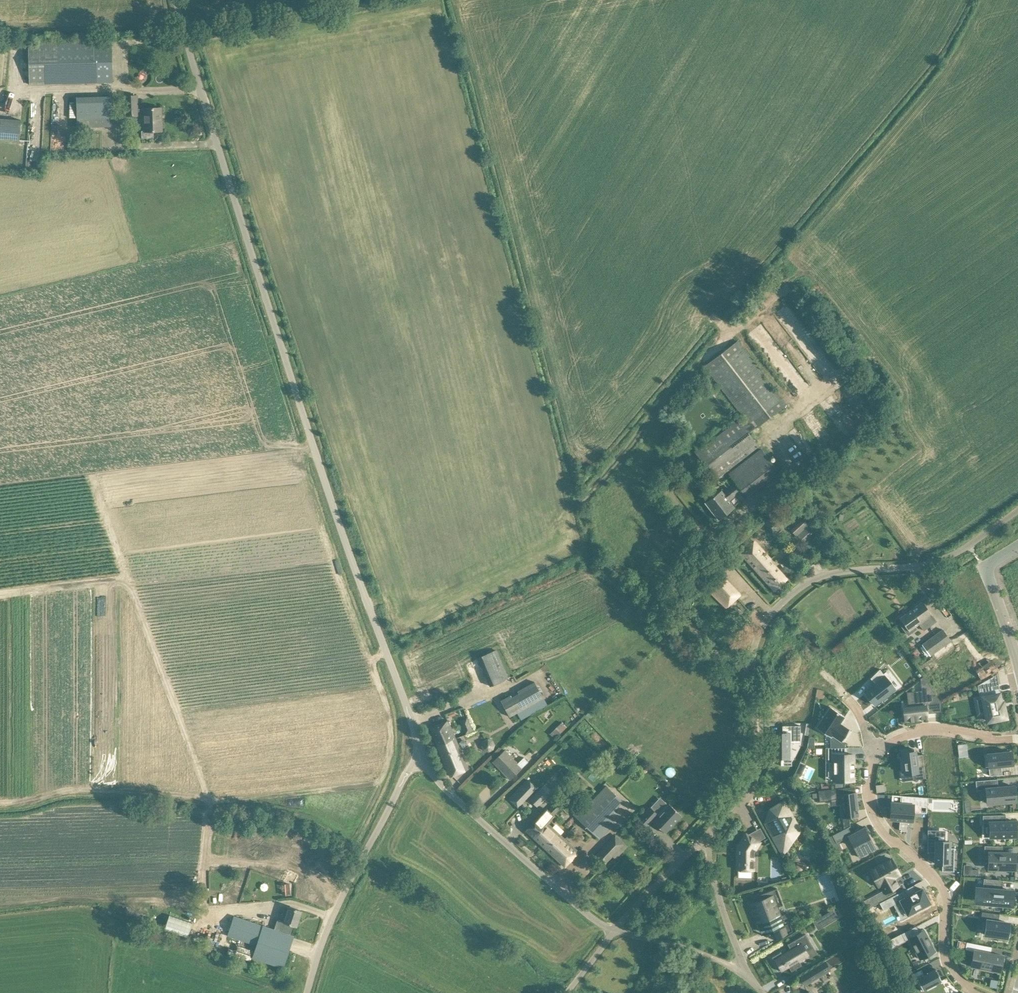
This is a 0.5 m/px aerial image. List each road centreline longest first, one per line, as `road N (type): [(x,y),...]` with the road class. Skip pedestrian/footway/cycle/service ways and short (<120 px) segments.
road 1 (unclassified): [(419,759),(299,407),(180,0)]
road 2 (unclassified): [(706,838),(752,771),(753,655),(775,609),(819,577),(948,557),(1017,510)]
road 3 (residential): [(978,992),(951,970),(940,890),(873,813),(867,779),(881,745)]
road 4 (unclassified): [(615,930),(577,905),(419,759)]
road 5 (unclassified): [(306,992),(338,904),(419,759)]
road 6 (unclassified): [(749,978),(706,838)]
road 7 (unclassified): [(749,978),(702,954),(615,930)]
road 8 (residential): [(881,745),(922,727),(1017,734)]
road 9 (unclassified): [(615,930),(706,838)]

